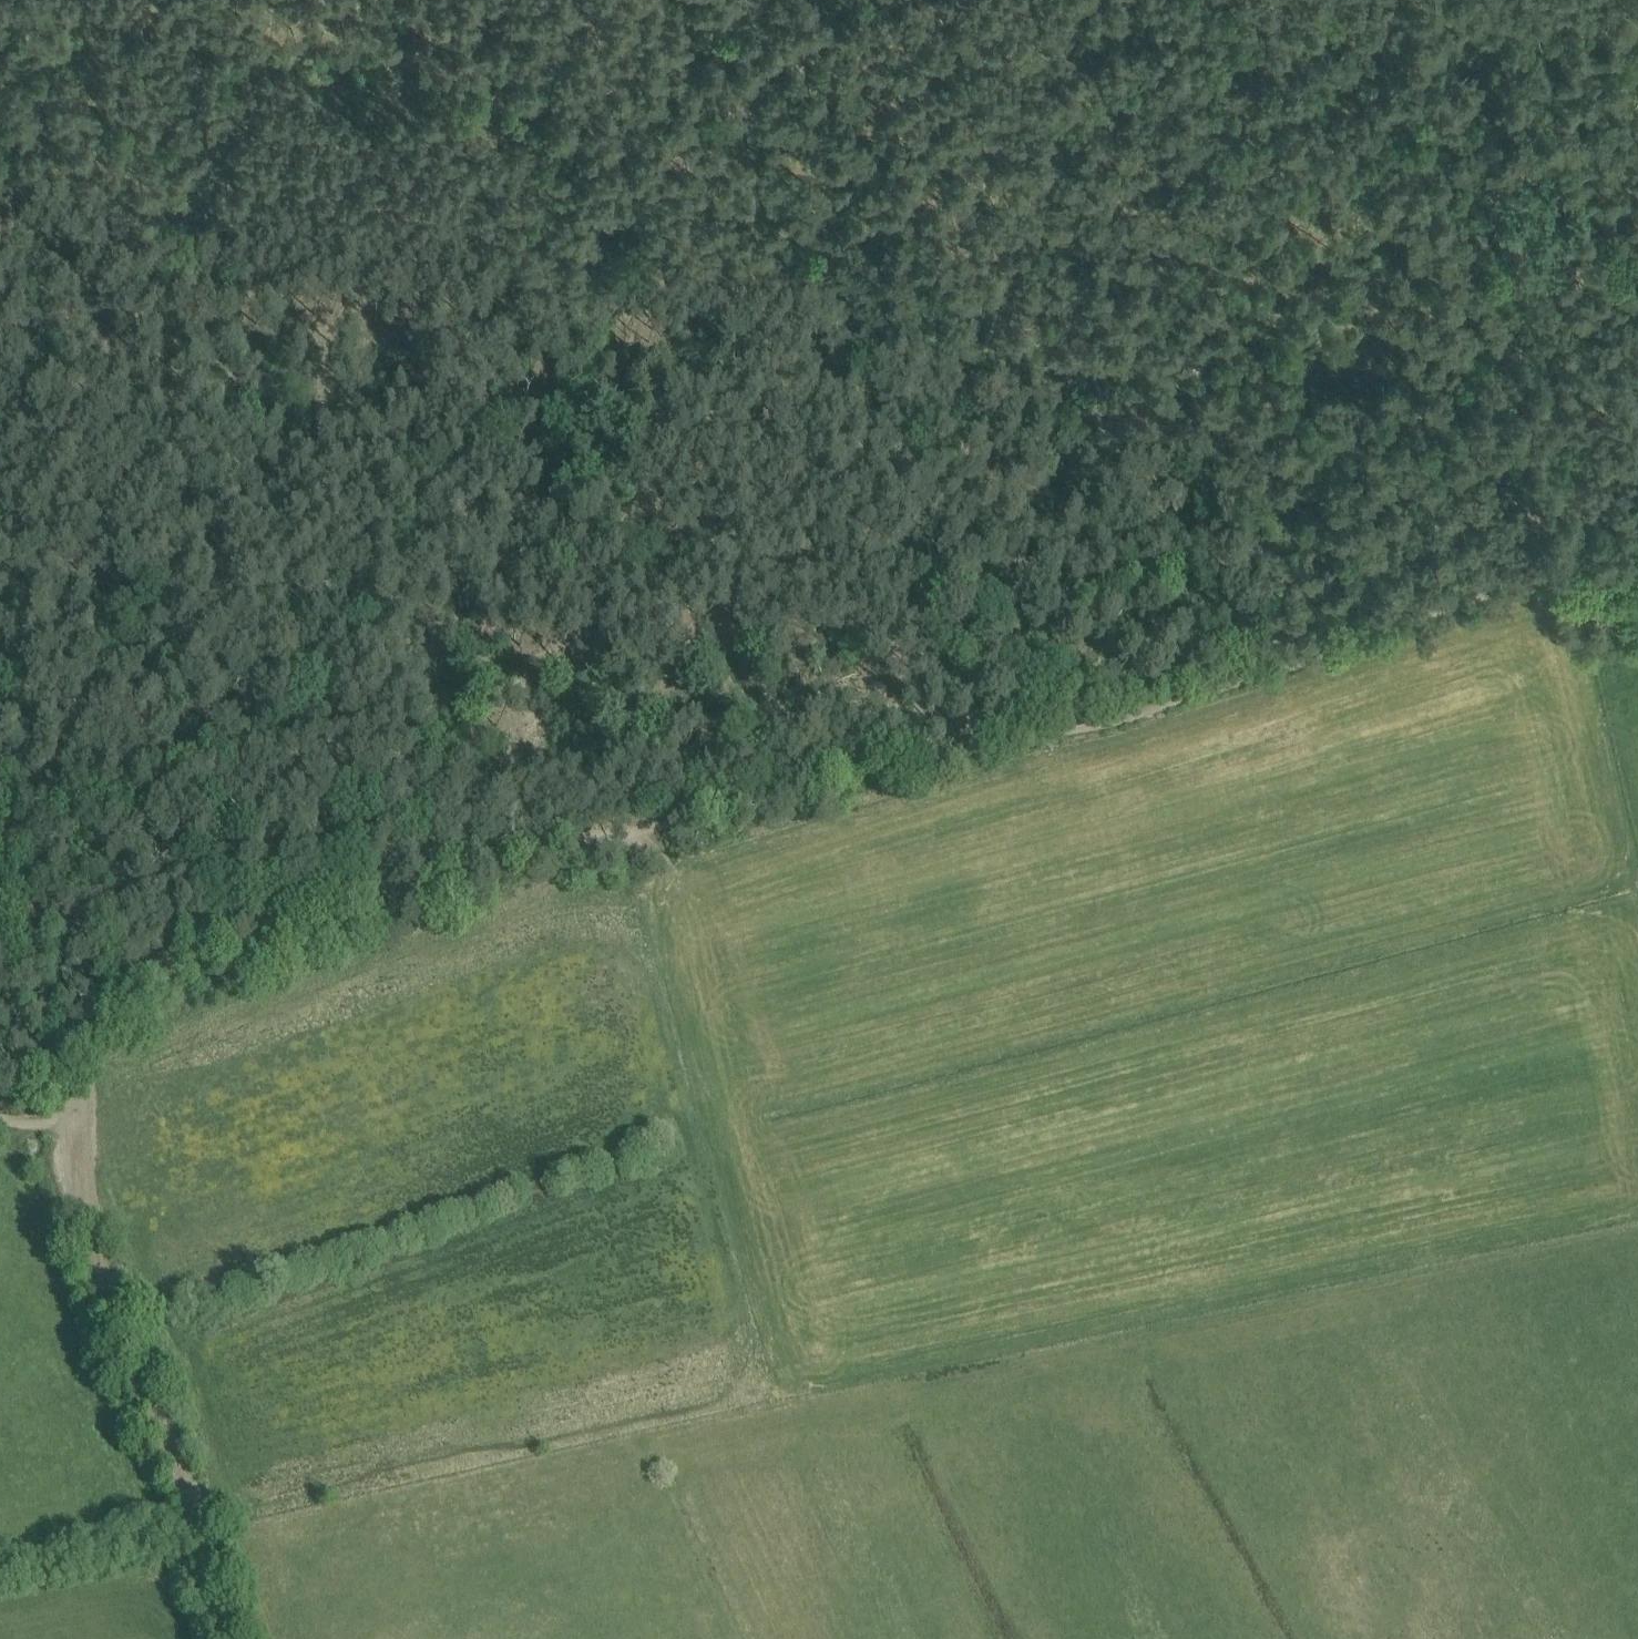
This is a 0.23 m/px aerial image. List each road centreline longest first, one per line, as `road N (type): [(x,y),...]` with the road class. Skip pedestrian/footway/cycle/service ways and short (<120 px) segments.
road 1 (track): [(53,1117),(81,1173),(241,1638)]

